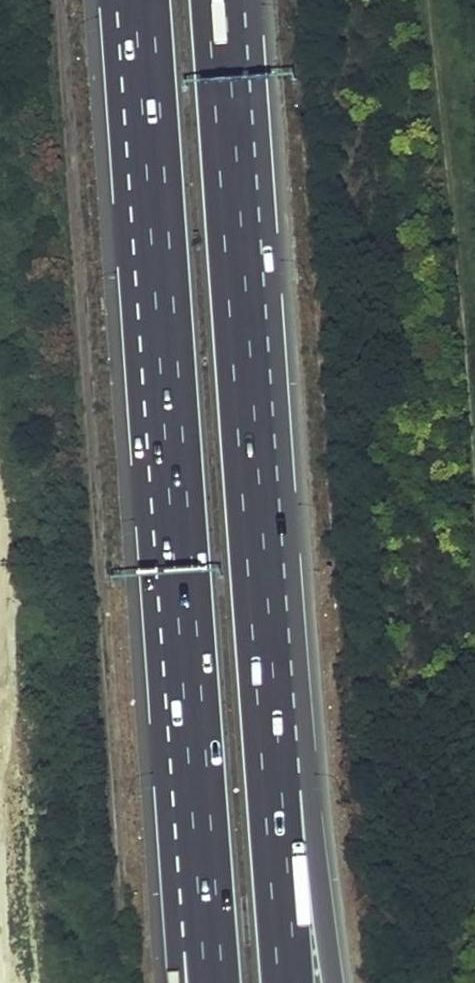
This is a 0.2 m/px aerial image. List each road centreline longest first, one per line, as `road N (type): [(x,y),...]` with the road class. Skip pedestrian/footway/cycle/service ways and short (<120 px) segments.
road 1 (motorway): [(144,0),(210,907)]
road 2 (motorway): [(336,982),(250,428)]
road 3 (motorway): [(288,982),(250,428)]
road 4 (motorway): [(250,428),(218,0)]

